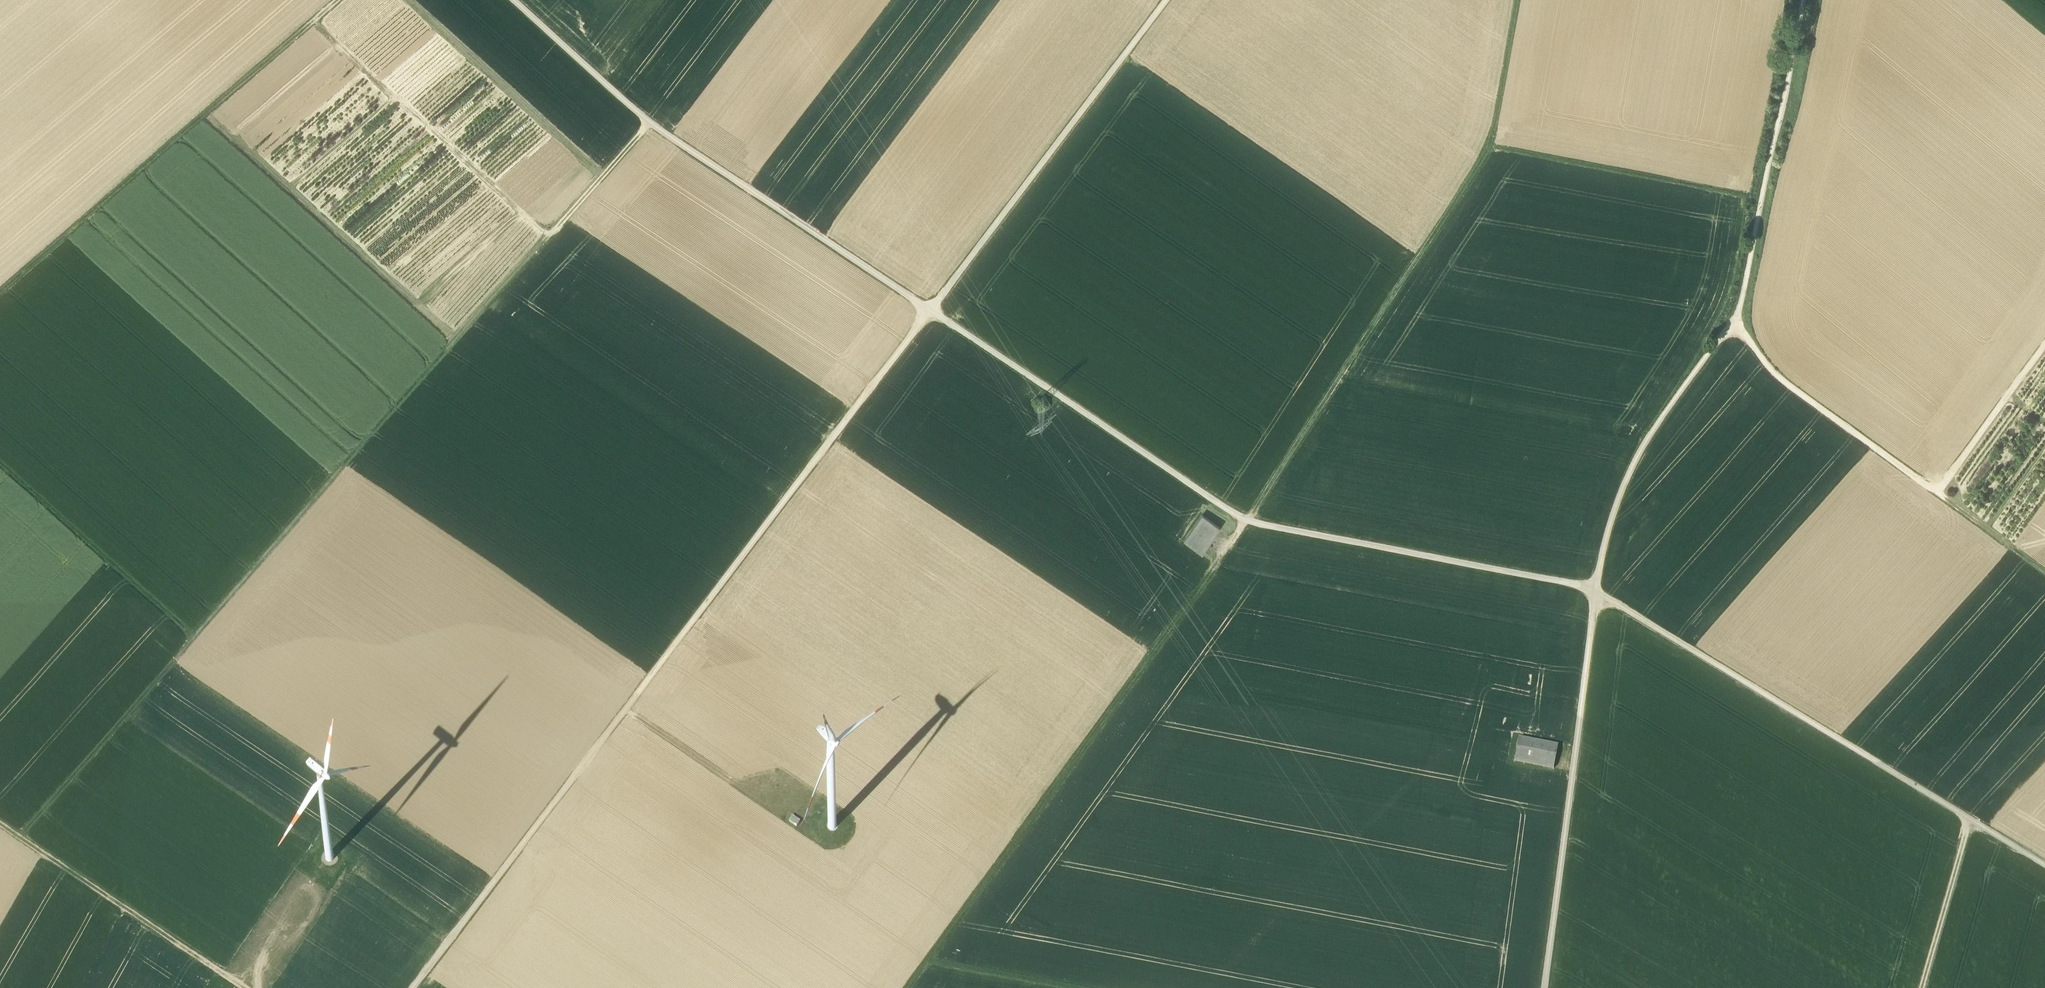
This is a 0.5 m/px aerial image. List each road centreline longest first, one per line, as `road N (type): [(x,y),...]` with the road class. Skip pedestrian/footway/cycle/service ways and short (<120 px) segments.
road 1 (track): [(1526,0),(1496,153),(1257,524),(919,987)]
road 2 (track): [(1803,0),(1736,324),(1638,454),(1611,524),(1544,987)]
road 3 (track): [(2044,864),(1597,593),(1258,525)]
road 4 (track): [(0,461),(201,642),(558,241)]
road 5 (track): [(931,314),(648,123),(514,0)]
road 6 (track): [(626,711),(931,314)]
road 7 (track): [(323,26),(0,303)]
road 8 (track): [(1167,0),(1050,166),(931,314)]
road 9 (track): [(931,314),(1258,525)]
road 10 (track): [(415,987),(626,711)]
road 11 (track): [(558,241),(323,26)]
road 12 (track): [(0,827),(244,987)]
road 13 (track): [(1736,324),(1785,385),(1953,505)]
road 14 (track): [(201,642),(26,844)]
road 15 (track): [(1937,492),(2044,349)]
road 16 (track): [(1970,819),(1923,987)]
road 17 (track): [(657,129),(558,241)]
road 18 (track): [(626,711),(732,783)]

